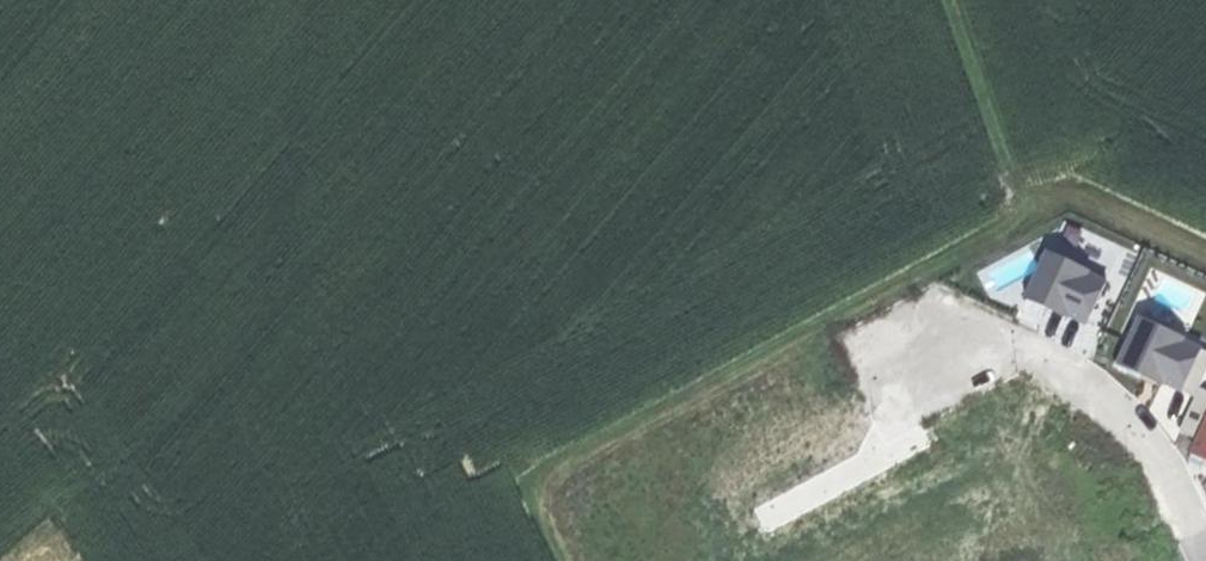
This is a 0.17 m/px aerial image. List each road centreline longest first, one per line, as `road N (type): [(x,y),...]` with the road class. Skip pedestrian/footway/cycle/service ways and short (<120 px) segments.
road 1 (track): [(580,560),(540,479),(1007,234),(1014,181),(949,0)]
road 2 (track): [(326,0),(298,190),(252,374),(30,560)]
road 3 (residential): [(926,352),(1022,347),(1104,398),(1163,466),(1201,558)]

